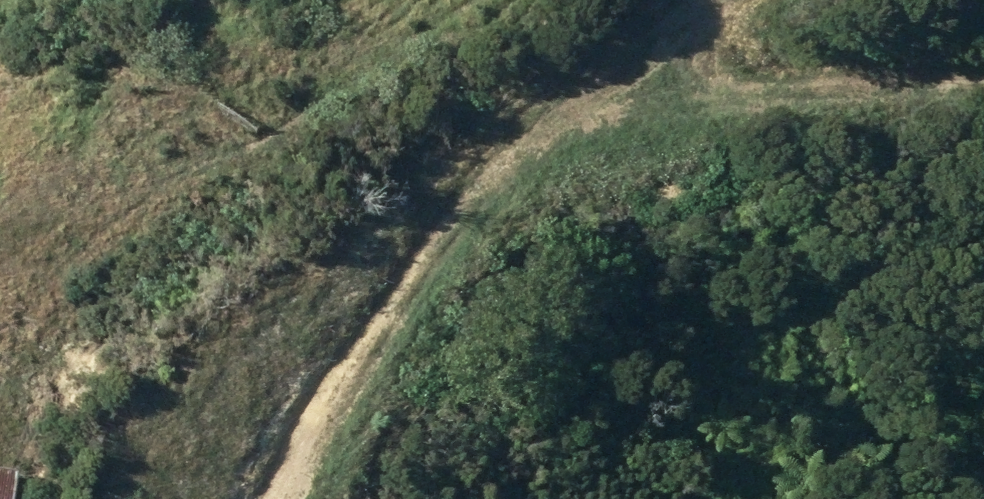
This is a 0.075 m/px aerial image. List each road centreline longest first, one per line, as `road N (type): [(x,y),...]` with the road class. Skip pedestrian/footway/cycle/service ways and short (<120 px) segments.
road 1 (track): [(527,0),(276,147),(60,302),(0,471)]
road 2 (track): [(717,0),(456,245),(302,498)]
road 3 (track): [(651,61),(983,71)]

